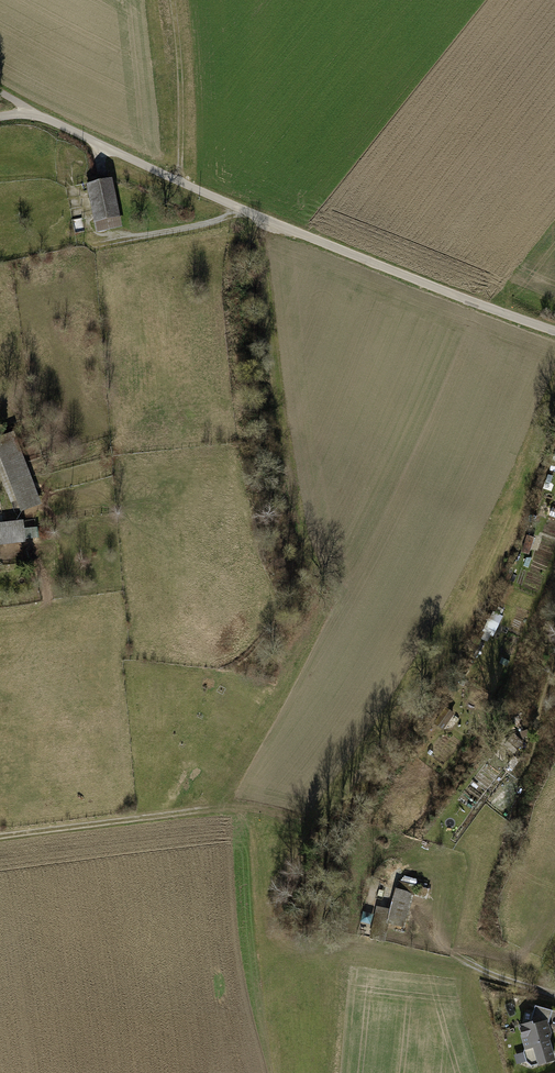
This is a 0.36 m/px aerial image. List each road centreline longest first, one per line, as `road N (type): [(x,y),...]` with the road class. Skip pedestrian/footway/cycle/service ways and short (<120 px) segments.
road 1 (unclassified): [(32,111),(247,212),(554,330)]
road 2 (track): [(290,827),(253,807),(0,836)]
road 3 (track): [(176,180),(181,107),(172,0)]
road 4 (track): [(554,995),(498,977),(440,946)]

